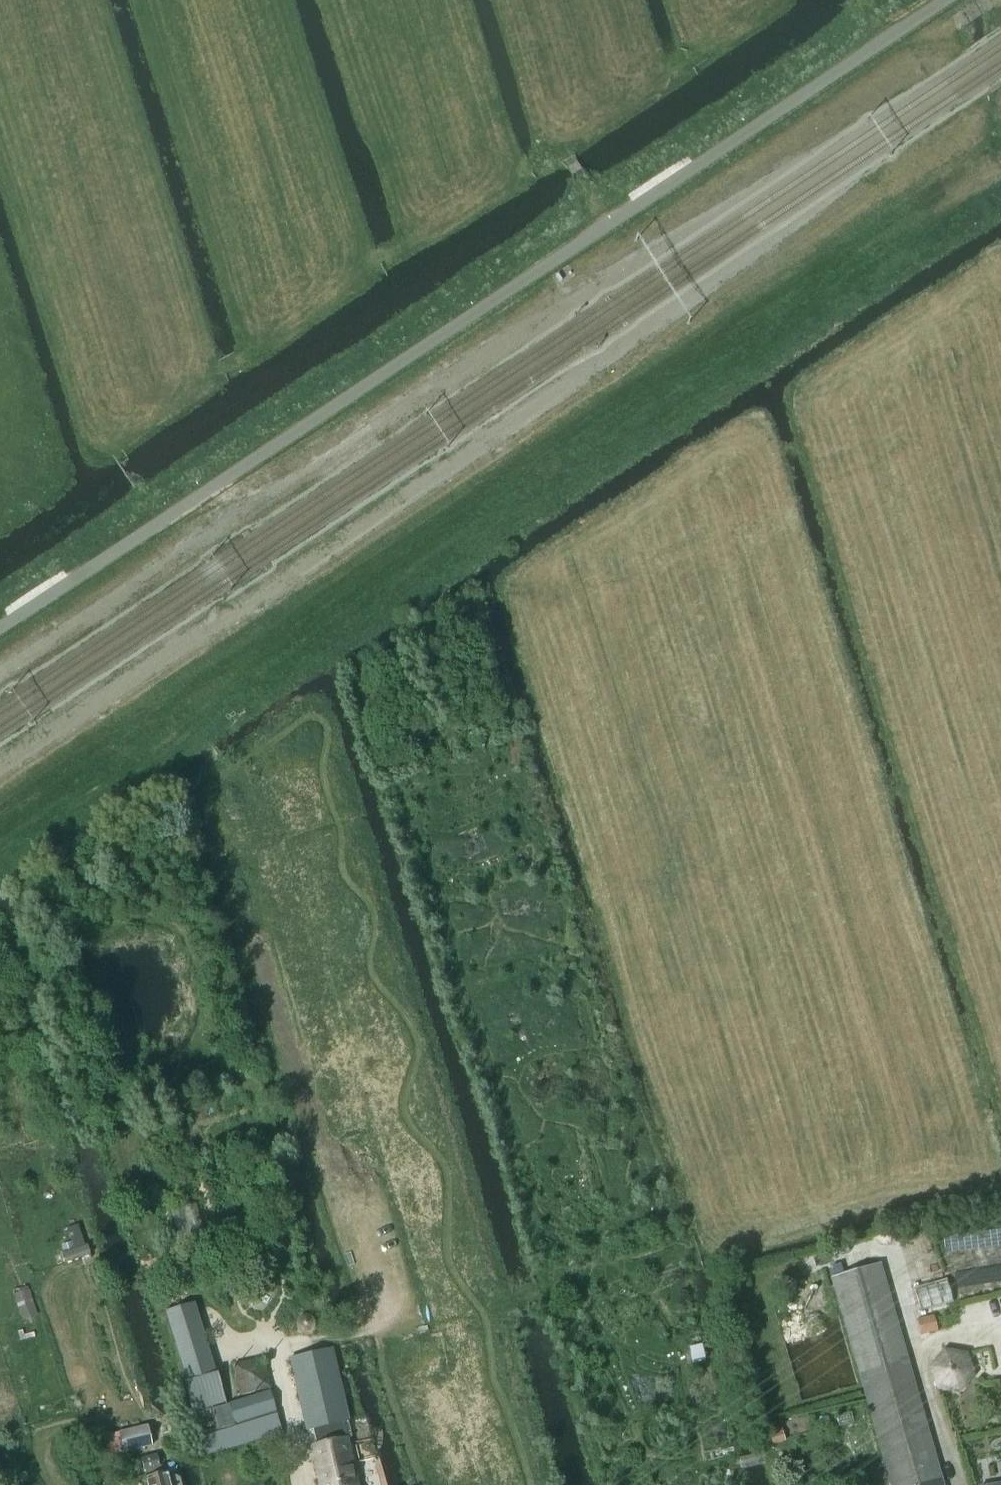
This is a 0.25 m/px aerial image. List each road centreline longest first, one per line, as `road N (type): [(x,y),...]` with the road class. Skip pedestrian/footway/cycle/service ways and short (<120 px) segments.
road 1 (unclassified): [(0,628),(945,0)]

